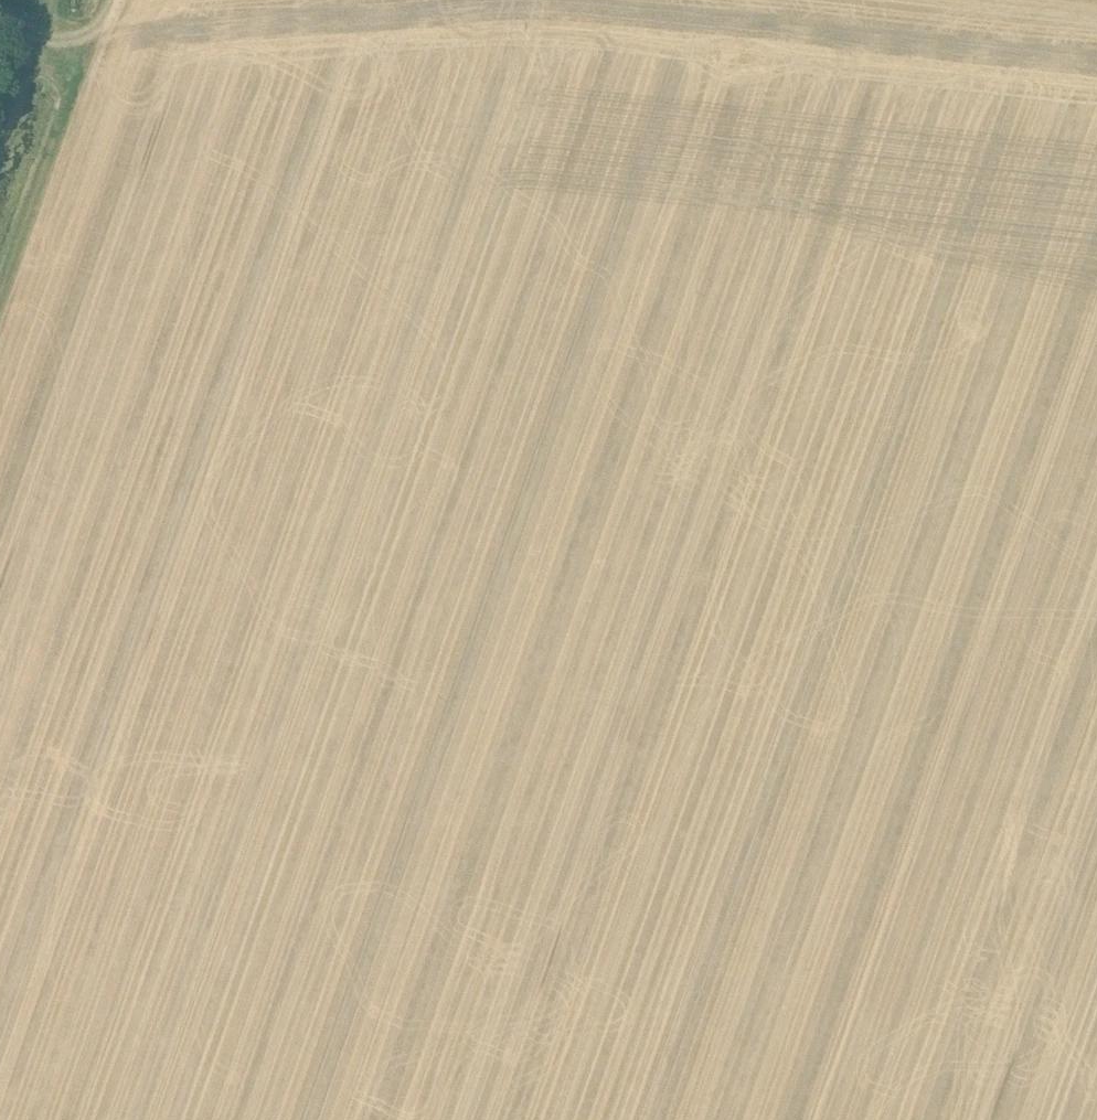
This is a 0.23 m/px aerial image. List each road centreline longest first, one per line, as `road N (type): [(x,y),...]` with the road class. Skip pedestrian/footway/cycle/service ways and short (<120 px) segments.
road 1 (track): [(0,290),(102,0)]

